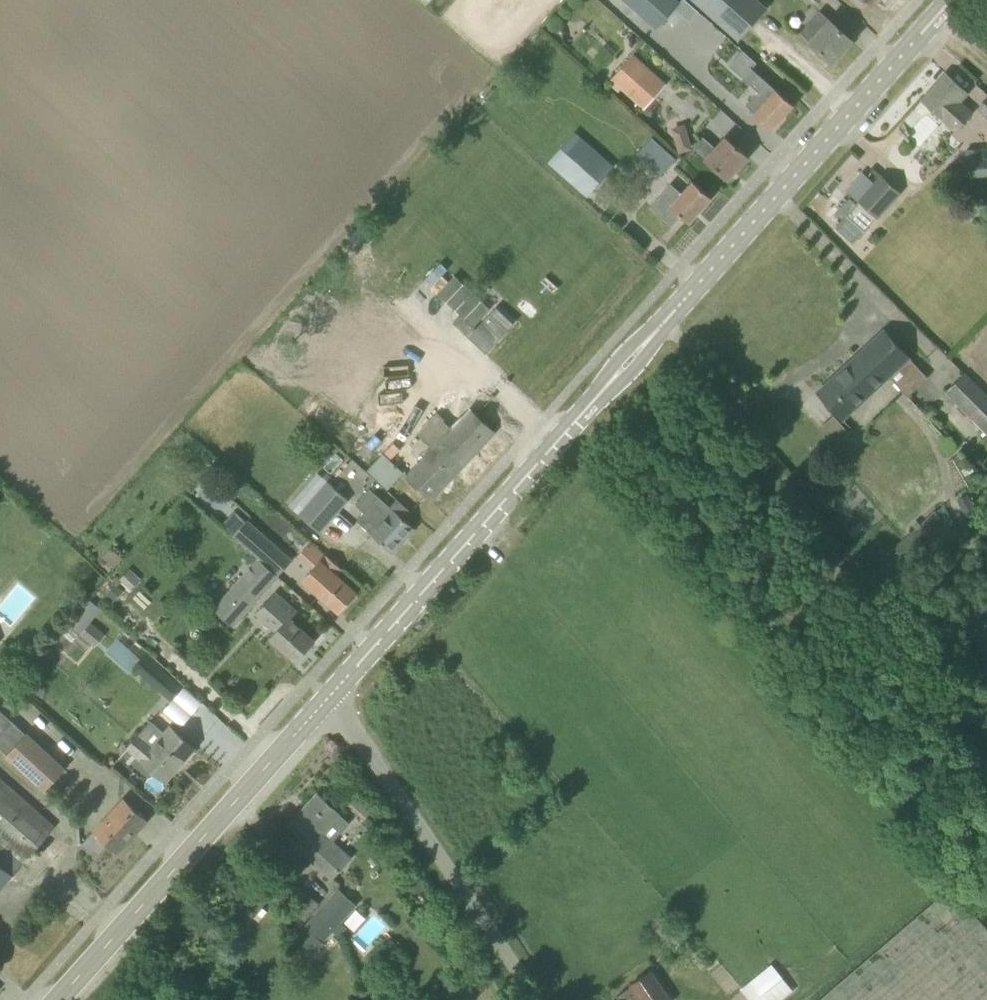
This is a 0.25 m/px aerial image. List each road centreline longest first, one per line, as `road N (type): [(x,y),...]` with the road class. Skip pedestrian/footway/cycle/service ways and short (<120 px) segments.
road 1 (secondary): [(656,331),(951,0)]
road 2 (secondary): [(59,999),(332,692)]
road 3 (secondary): [(332,692),(602,391)]
road 4 (unclassified): [(539,999),(332,692)]

